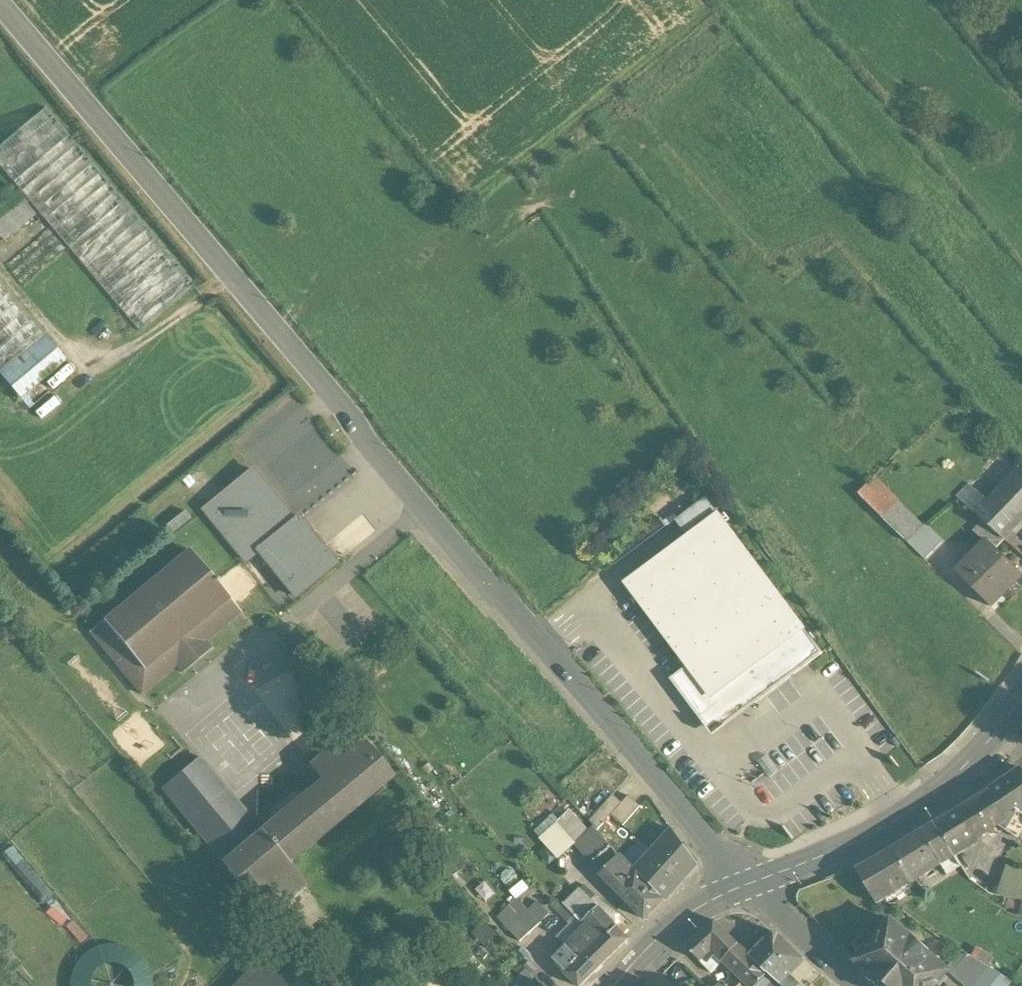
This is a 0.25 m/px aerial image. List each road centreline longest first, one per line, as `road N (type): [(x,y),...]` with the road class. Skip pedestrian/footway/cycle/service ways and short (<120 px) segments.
road 1 (tertiary): [(750,880),(231,277),(5,0)]
road 2 (secondary): [(750,880),(839,845),(933,789),(986,744),(1021,692)]
road 3 (track): [(231,277),(120,360),(65,348),(24,300)]
road 4 (secondary): [(609,985),(691,906),(750,880)]
road 5 (residential): [(849,985),(750,880)]
road 6 (track): [(57,985),(33,917),(0,865)]

